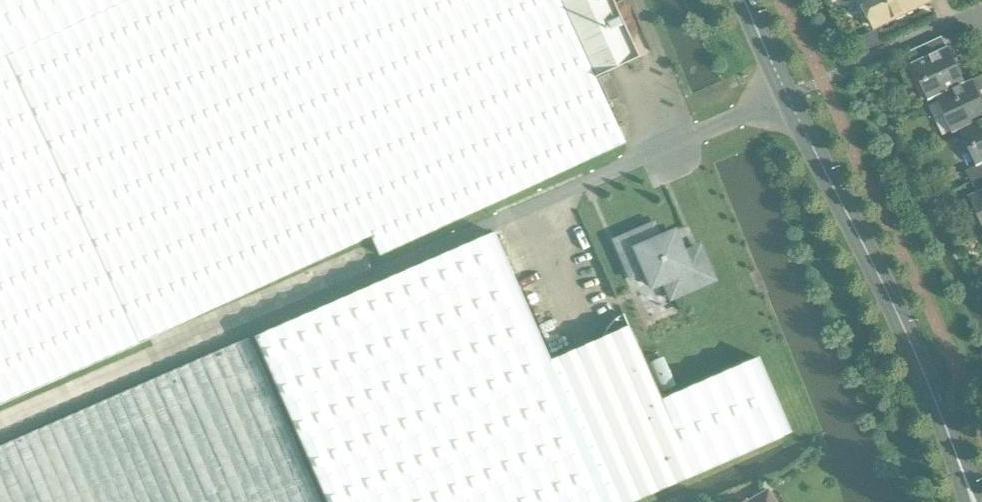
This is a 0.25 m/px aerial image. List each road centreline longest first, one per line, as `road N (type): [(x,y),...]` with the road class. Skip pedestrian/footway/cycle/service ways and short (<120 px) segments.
road 1 (secondary): [(968,489),(869,253),(748,0)]

